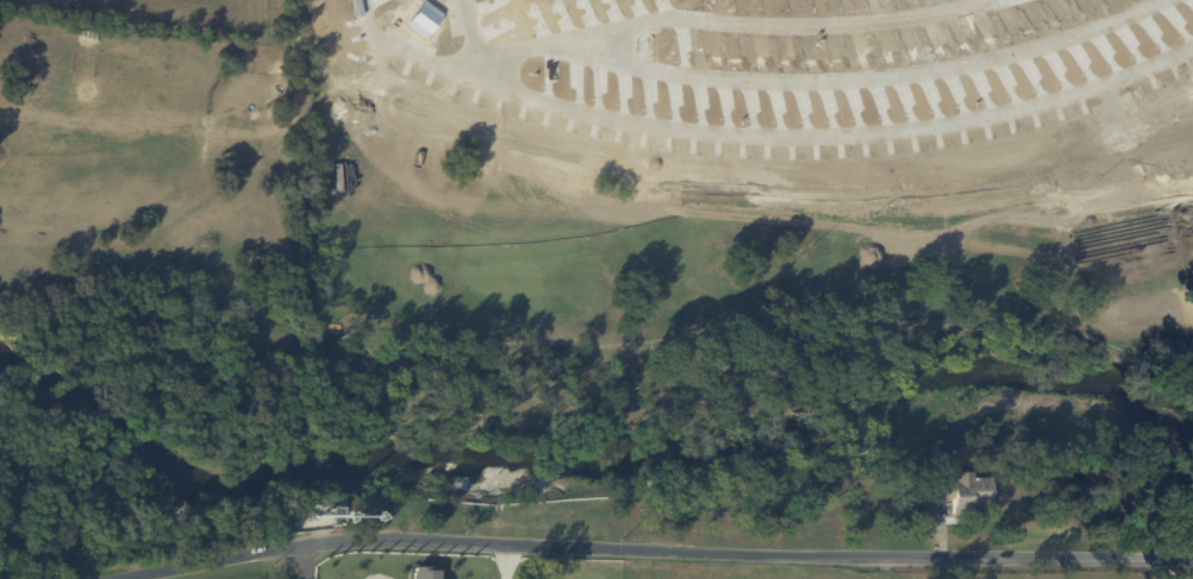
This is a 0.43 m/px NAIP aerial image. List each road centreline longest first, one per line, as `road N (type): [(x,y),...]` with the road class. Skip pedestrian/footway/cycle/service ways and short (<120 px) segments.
road 1 (residential): [(134,578),(308,545),(392,539),(774,558),(1192,565)]

